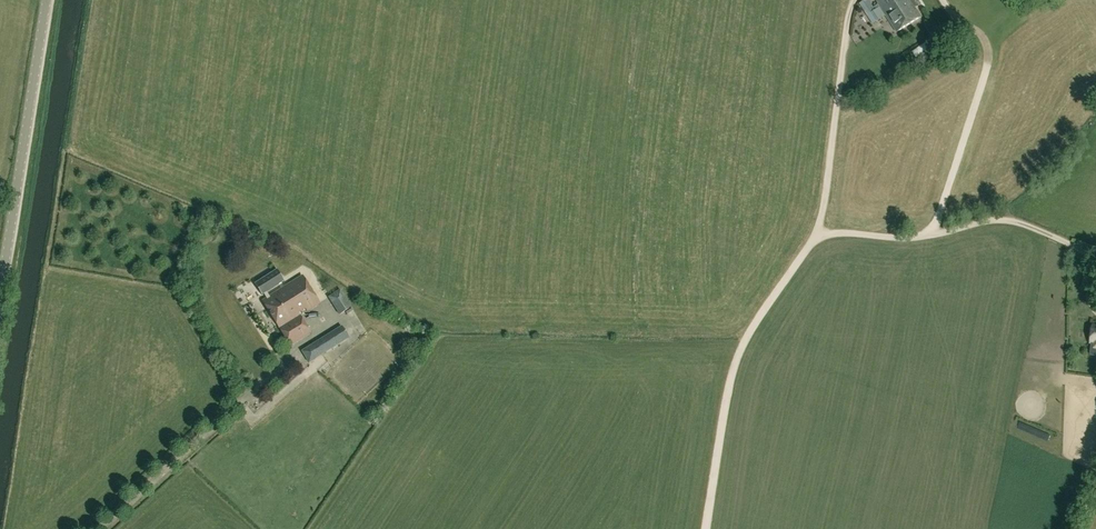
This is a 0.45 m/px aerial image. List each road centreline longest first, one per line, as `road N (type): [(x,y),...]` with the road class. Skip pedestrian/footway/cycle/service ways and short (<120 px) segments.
road 1 (tertiary): [(0,290),(48,0)]

